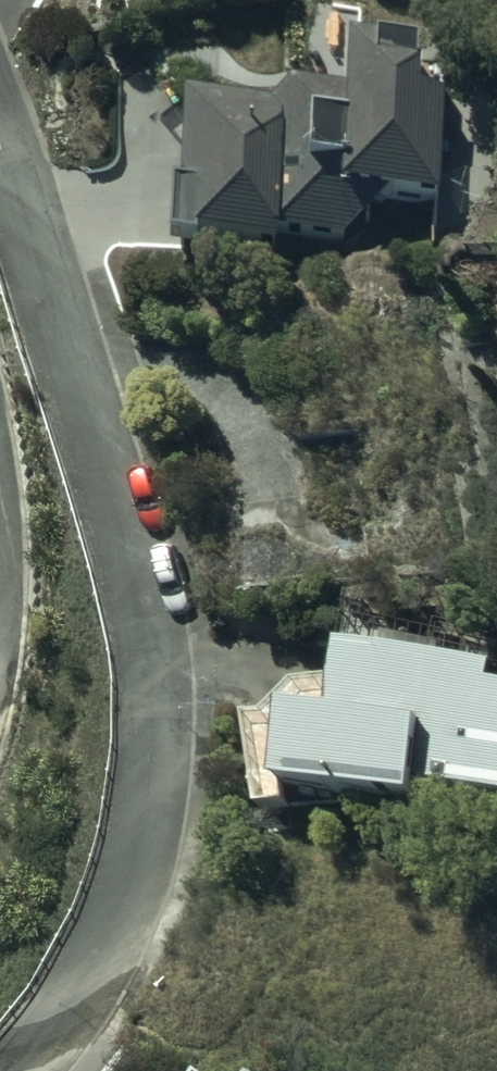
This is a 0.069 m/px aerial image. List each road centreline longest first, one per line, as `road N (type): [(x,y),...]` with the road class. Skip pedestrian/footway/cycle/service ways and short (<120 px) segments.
road 1 (residential): [(0,147),(97,434),(146,616),(158,742),(142,864),(104,962),(24,1070)]

